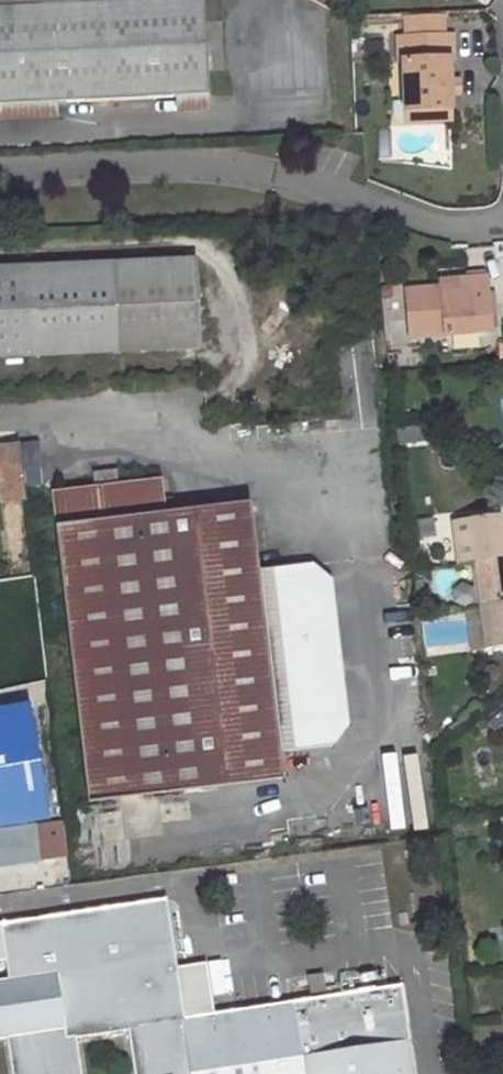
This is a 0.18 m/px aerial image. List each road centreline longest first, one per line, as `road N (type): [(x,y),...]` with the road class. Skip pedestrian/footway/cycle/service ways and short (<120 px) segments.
road 1 (residential): [(0,169),(187,160),(299,177),(422,232),(502,224)]

